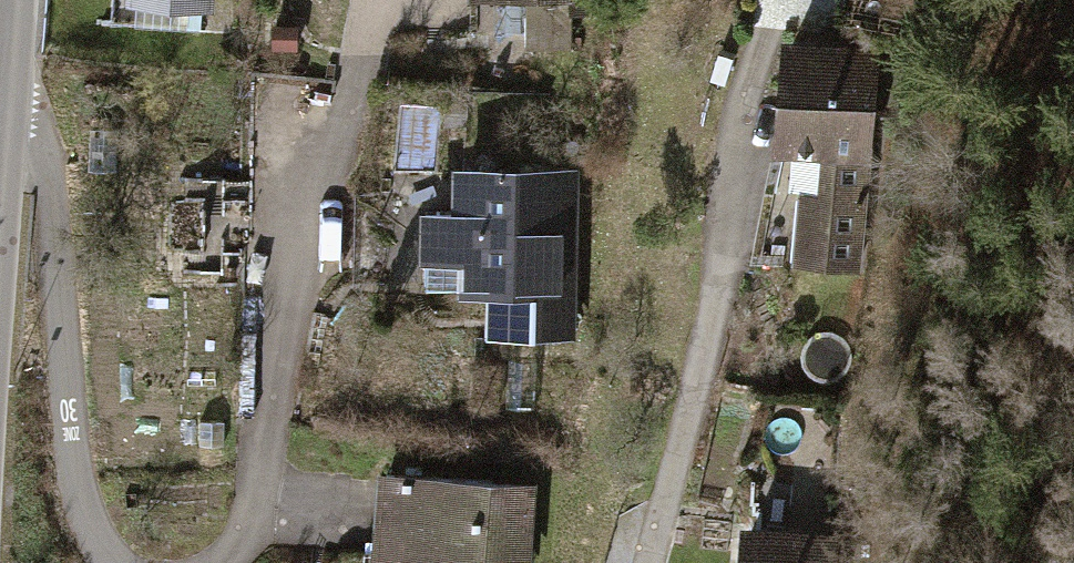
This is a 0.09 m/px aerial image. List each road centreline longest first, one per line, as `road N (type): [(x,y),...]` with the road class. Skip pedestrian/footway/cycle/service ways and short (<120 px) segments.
road 1 (residential): [(5,98),(48,172),(76,450),(99,547),(111,562)]

